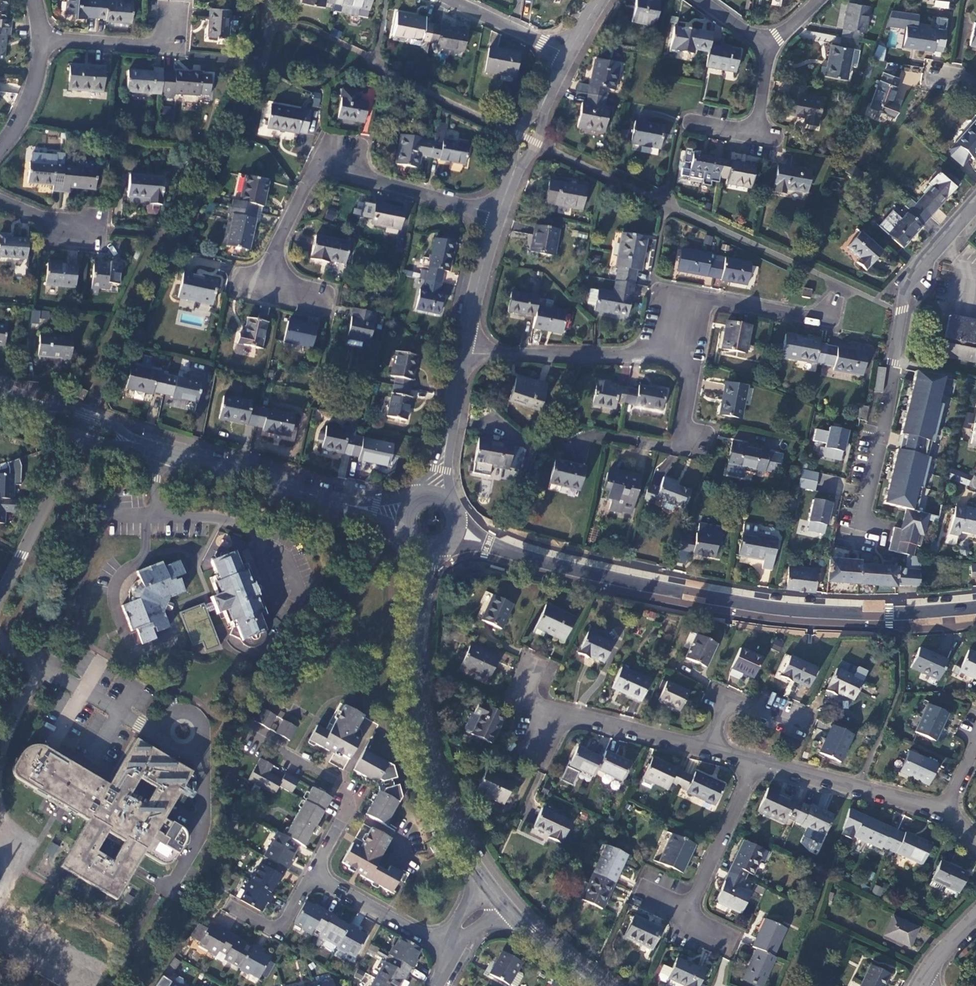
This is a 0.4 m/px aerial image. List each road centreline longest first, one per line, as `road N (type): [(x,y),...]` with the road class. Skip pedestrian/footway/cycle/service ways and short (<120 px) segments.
road 1 (tertiary): [(975,606),(821,613),(719,601),(457,532)]
road 2 (tertiary): [(431,549),(424,706),(446,814),(484,878)]
road 3 (tertiary): [(82,423),(404,516)]
road 4 (residential): [(498,215),(330,167),(312,180),(264,286)]
road 5 (residential): [(464,353),(634,355),(691,364)]
road 6 (residential): [(691,364),(703,305),(827,325),(842,286)]
road 7 (residential): [(312,876),(353,792),(253,735)]
road 8 (residential): [(82,423),(0,605)]
road 9 (residential): [(943,813),(756,763)]
road 10 (residential): [(567,55),(498,215)]
road 11 (residential): [(767,50),(752,140),(681,125)]
road 12 (residential): [(451,952),(312,876)]
road 13 (residential): [(42,43),(73,38),(173,48),(179,24)]
road 14 (residential): [(693,902),(756,763)]
road 15 (residential): [(464,353),(436,493)]
road 16 (residential): [(498,215),(464,353)]
road 17 (residential): [(708,751),(573,719)]
road 18 (residential): [(902,310),(909,283),(975,206)]
road 19 (residential): [(567,55),(450,0)]
road 20 (residential): [(708,751),(729,694),(788,717)]
road 21 (residential): [(0,157),(25,123),(42,43)]

